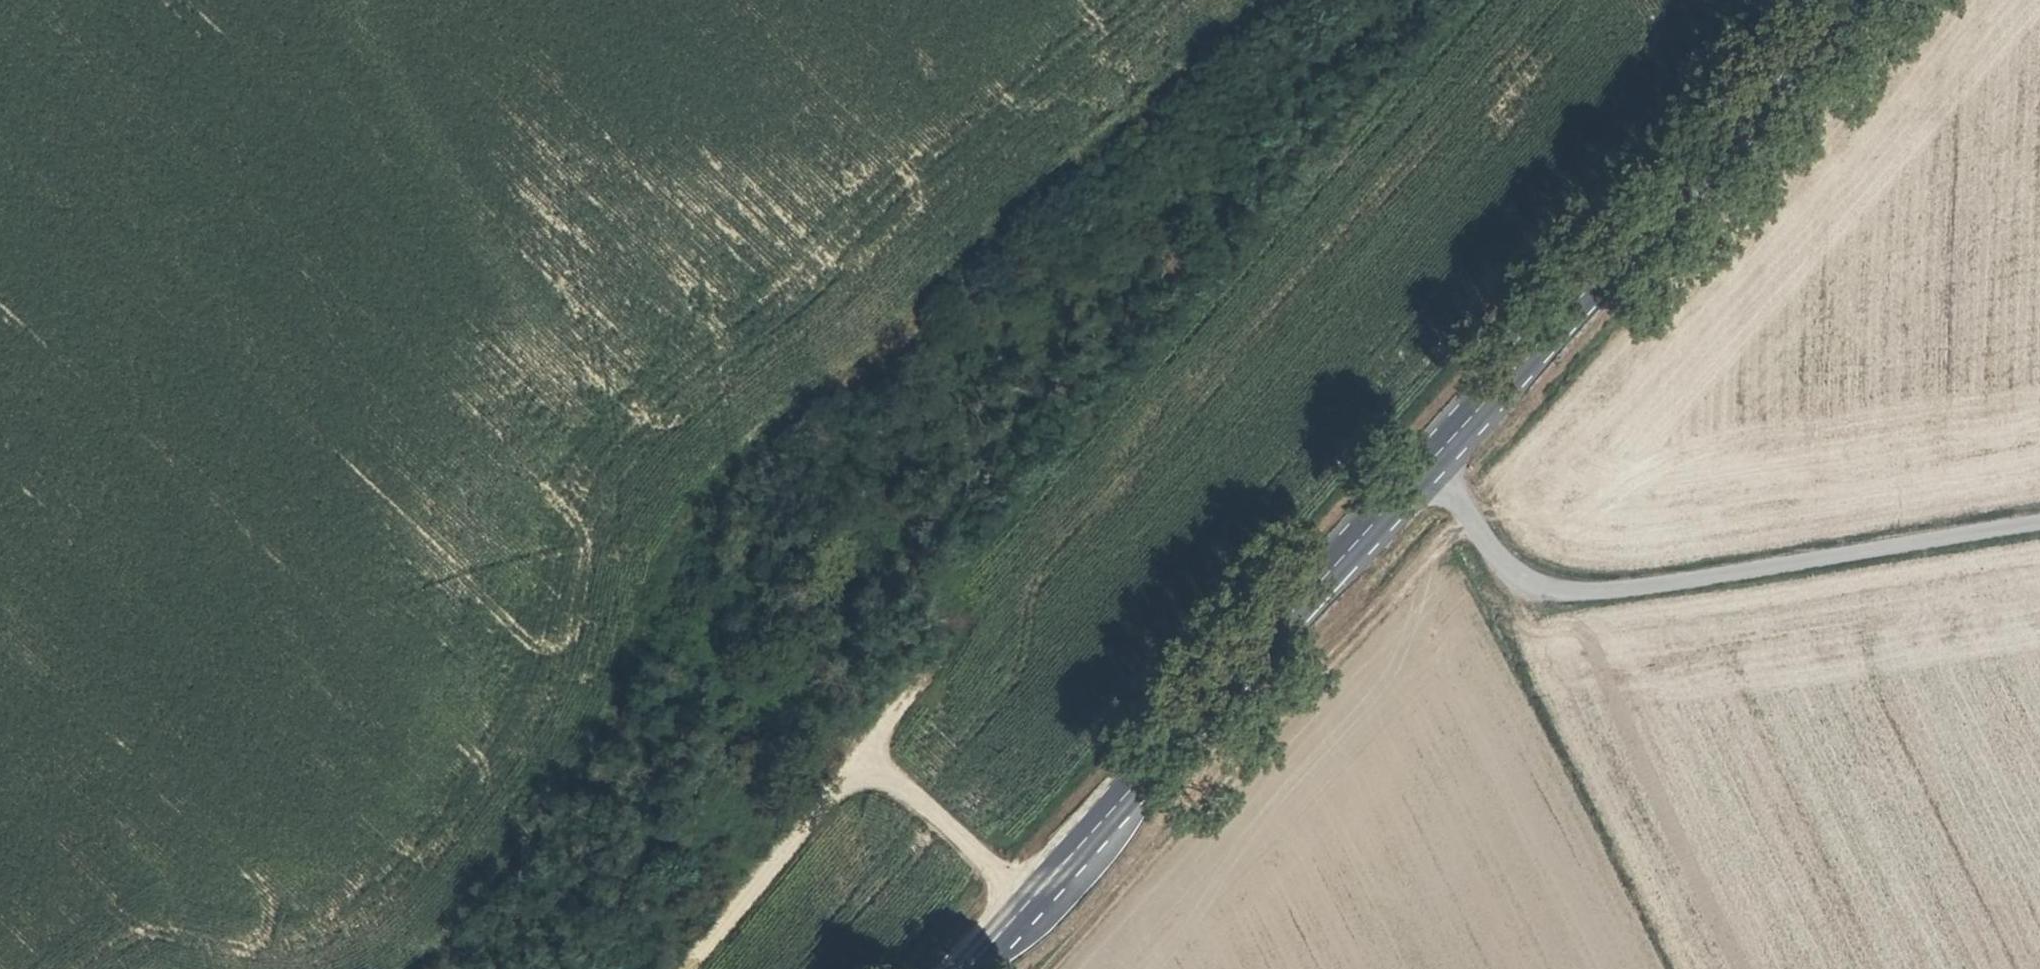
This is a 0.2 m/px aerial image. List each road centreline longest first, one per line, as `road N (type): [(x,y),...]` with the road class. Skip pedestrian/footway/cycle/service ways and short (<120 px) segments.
road 1 (primary): [(1443,443),(966,968)]
road 2 (unclassified): [(2039,540),(1699,600),(1550,611),(1516,582),(1443,443)]
road 3 (primary): [(1853,0),(1443,443)]

